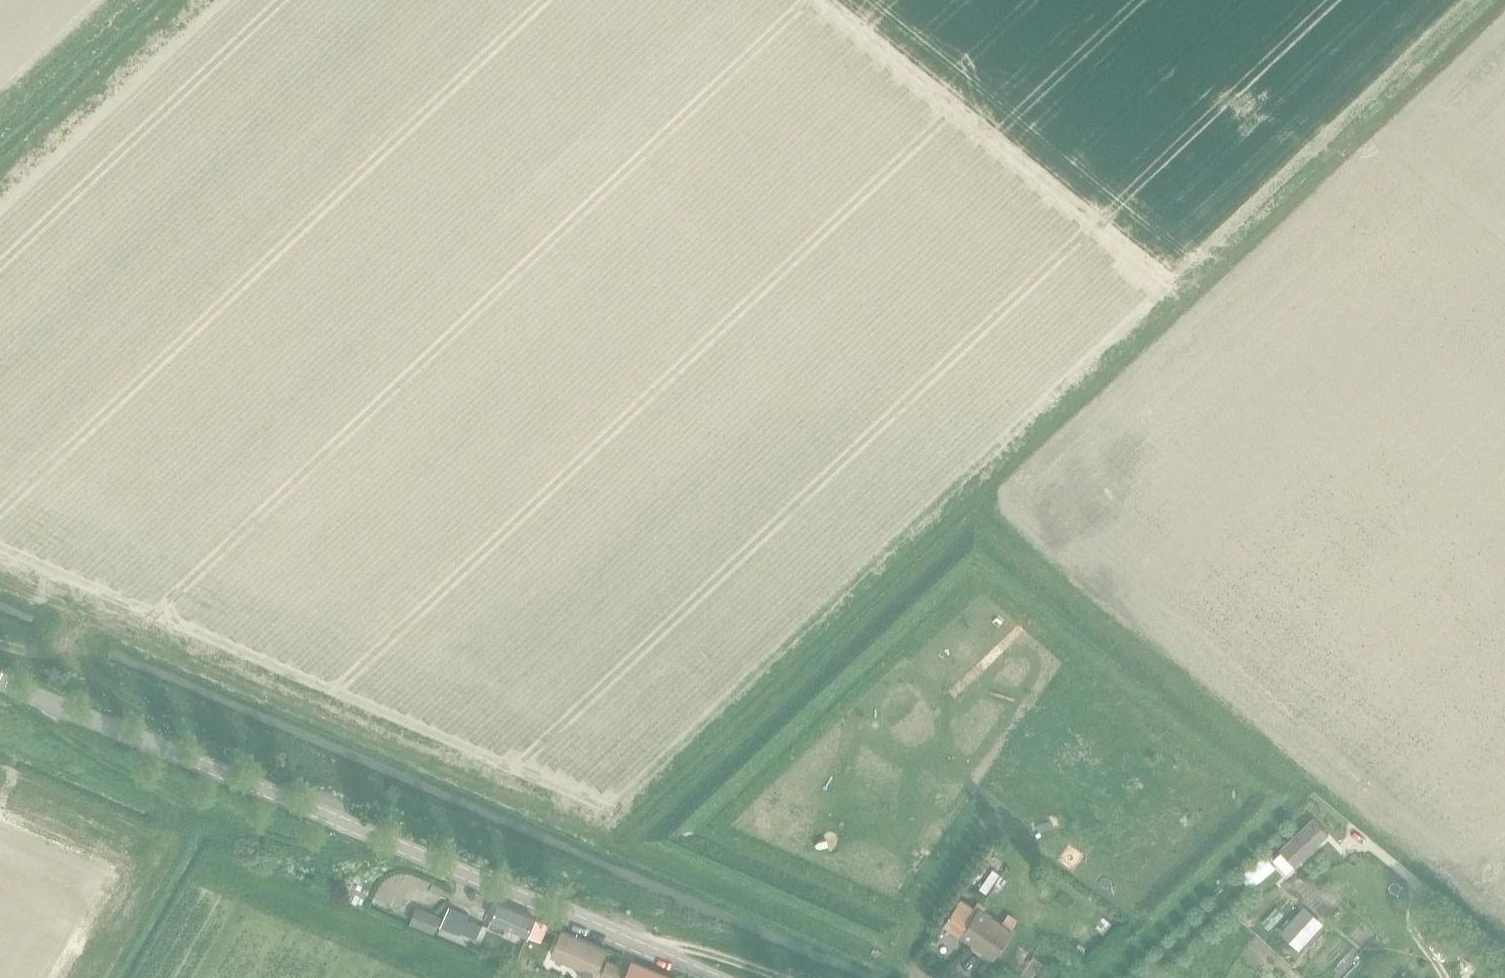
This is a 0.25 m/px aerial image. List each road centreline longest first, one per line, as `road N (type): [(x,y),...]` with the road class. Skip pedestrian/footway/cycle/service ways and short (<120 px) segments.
road 1 (residential): [(712,977),(0,676)]

